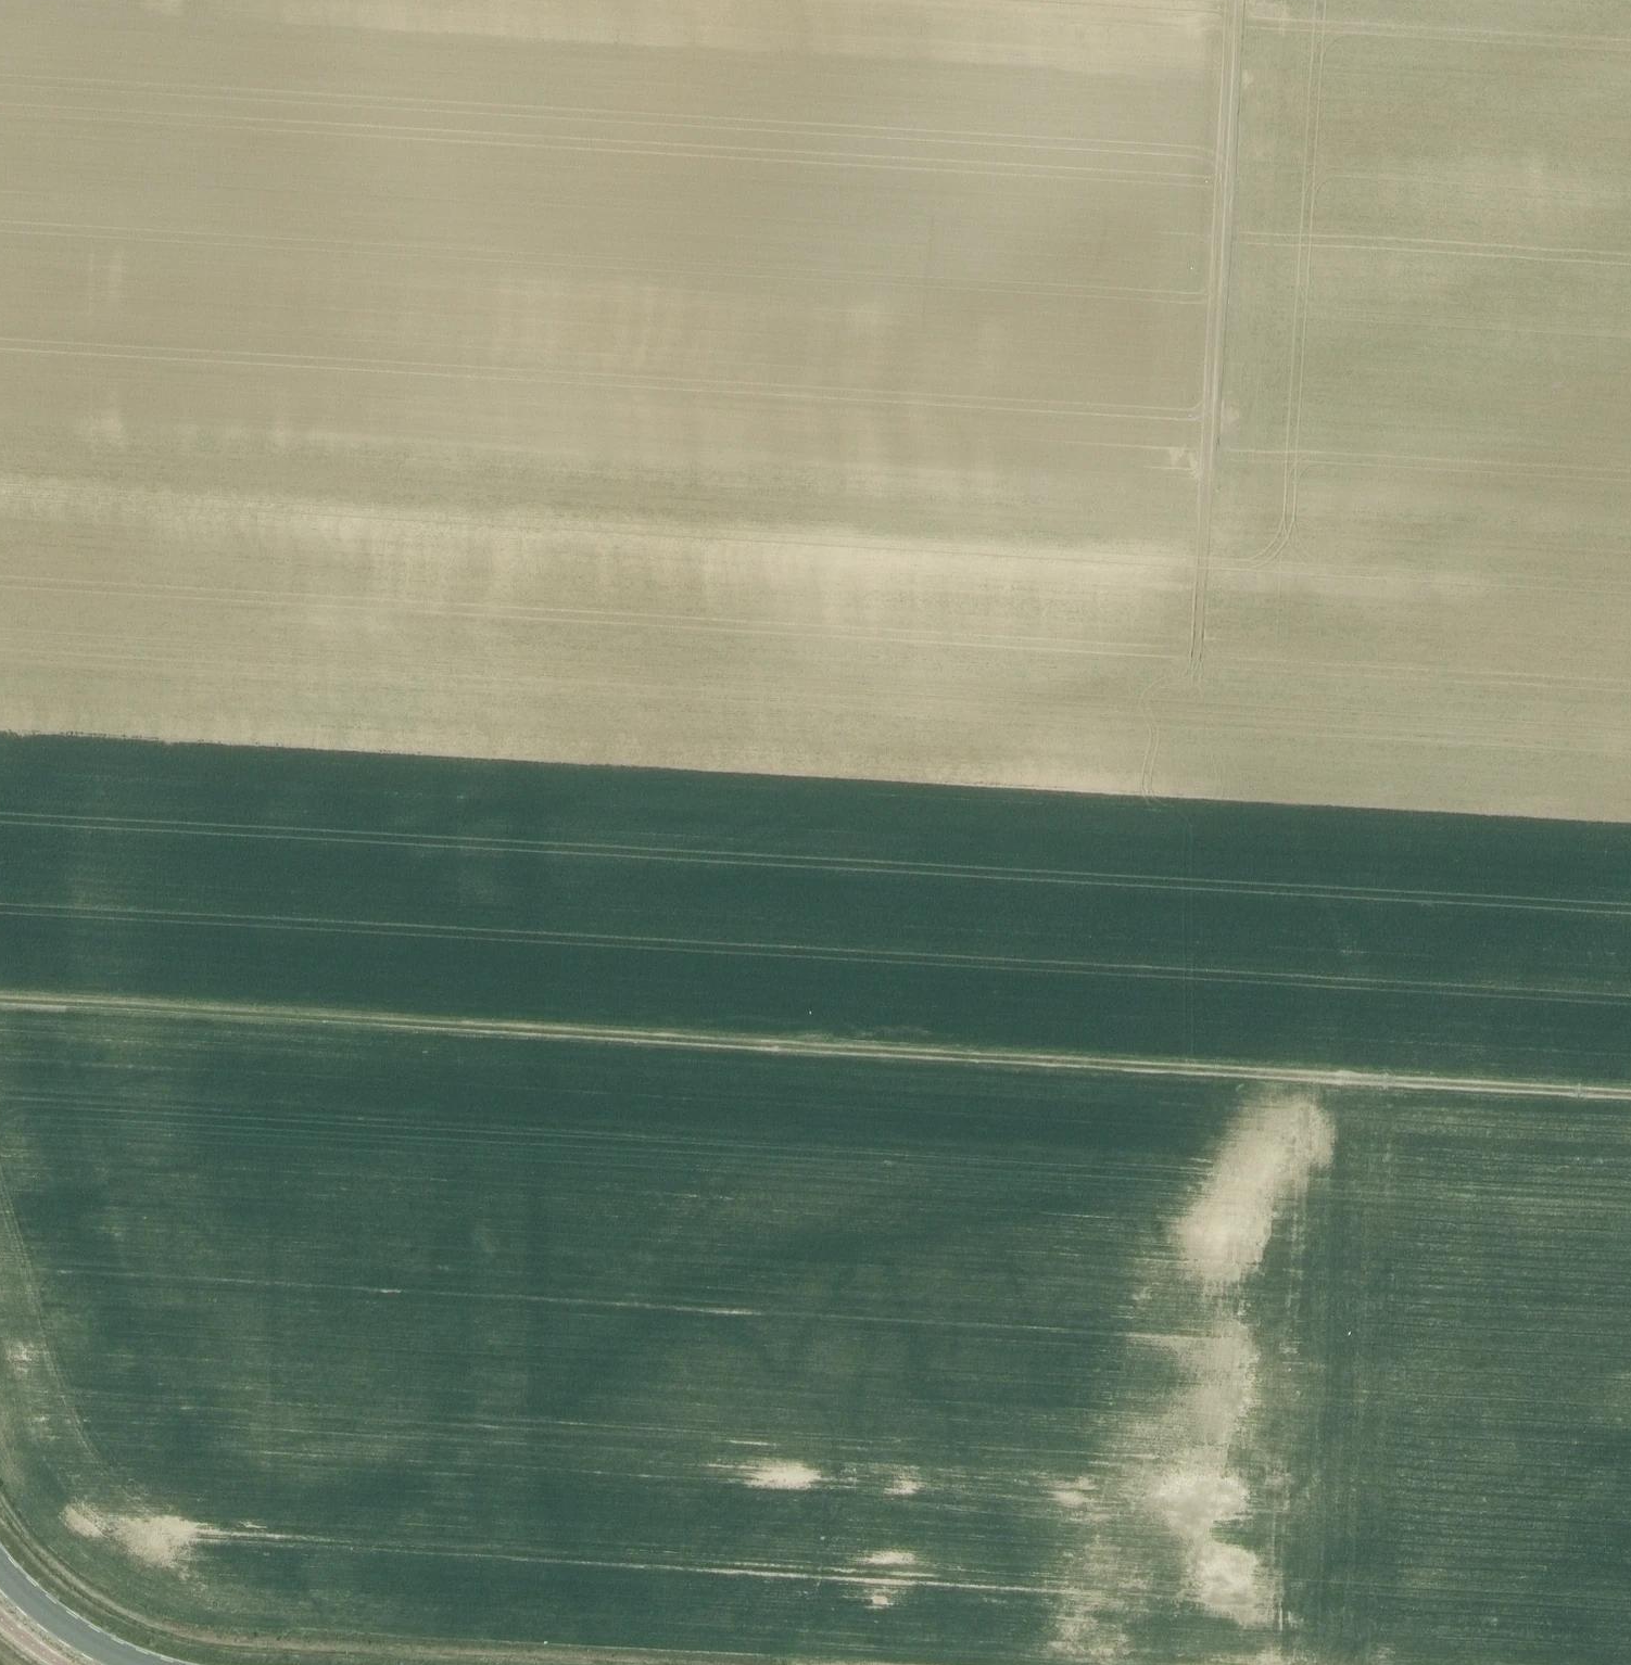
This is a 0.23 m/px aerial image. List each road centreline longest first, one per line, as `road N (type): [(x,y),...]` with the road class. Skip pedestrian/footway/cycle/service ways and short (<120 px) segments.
road 1 (track): [(1630,1096),(0,998)]
road 2 (tertiary): [(0,1570),(71,1634),(126,1664)]

